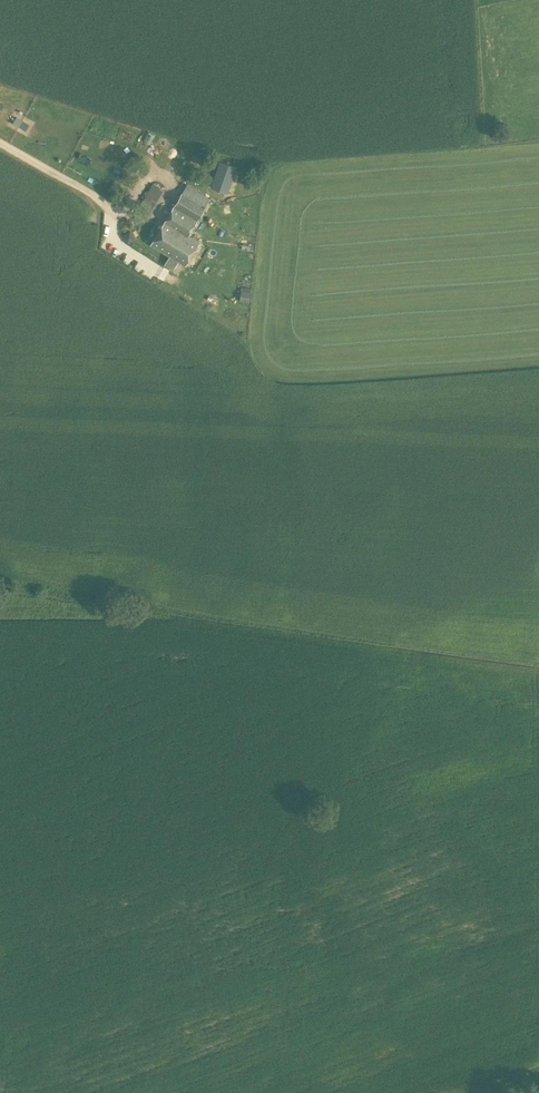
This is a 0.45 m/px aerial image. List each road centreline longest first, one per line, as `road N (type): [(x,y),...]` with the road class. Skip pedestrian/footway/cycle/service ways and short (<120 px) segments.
road 1 (track): [(0,141),(111,208)]

